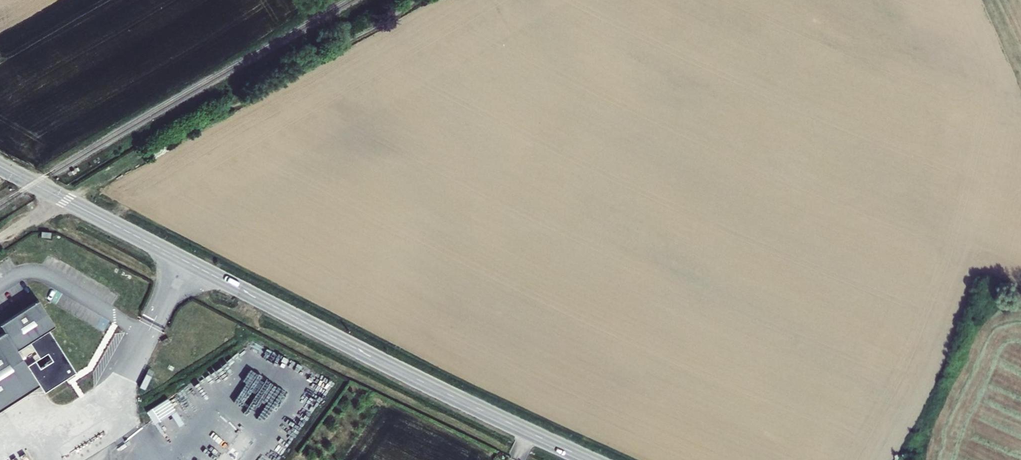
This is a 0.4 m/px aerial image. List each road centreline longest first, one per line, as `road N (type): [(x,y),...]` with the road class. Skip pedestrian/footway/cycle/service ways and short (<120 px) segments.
road 1 (tertiary): [(0,166),(588,459)]

